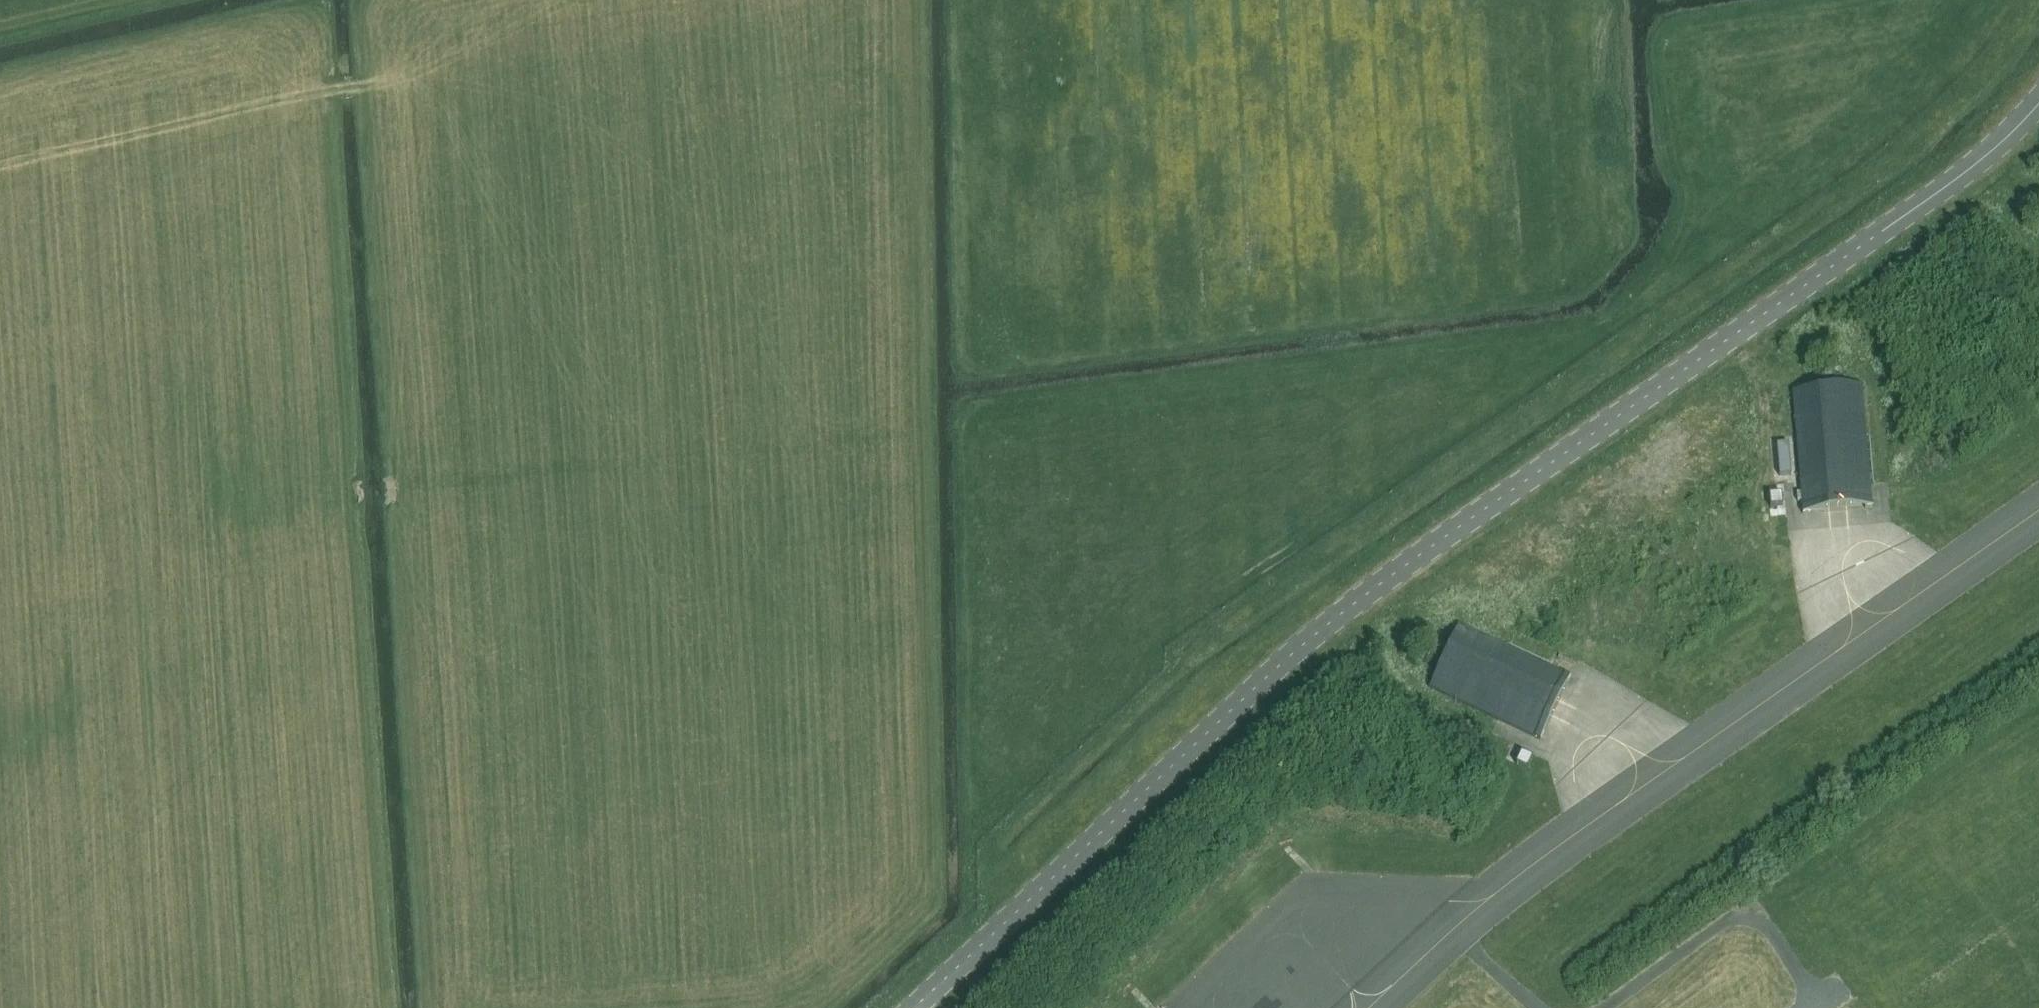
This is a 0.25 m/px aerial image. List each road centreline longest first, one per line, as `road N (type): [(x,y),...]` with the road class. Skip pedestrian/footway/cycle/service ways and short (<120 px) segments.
road 1 (unclassified): [(2038,102),(2007,138),(1907,215),(1405,566),(1280,667),(916,1007)]

